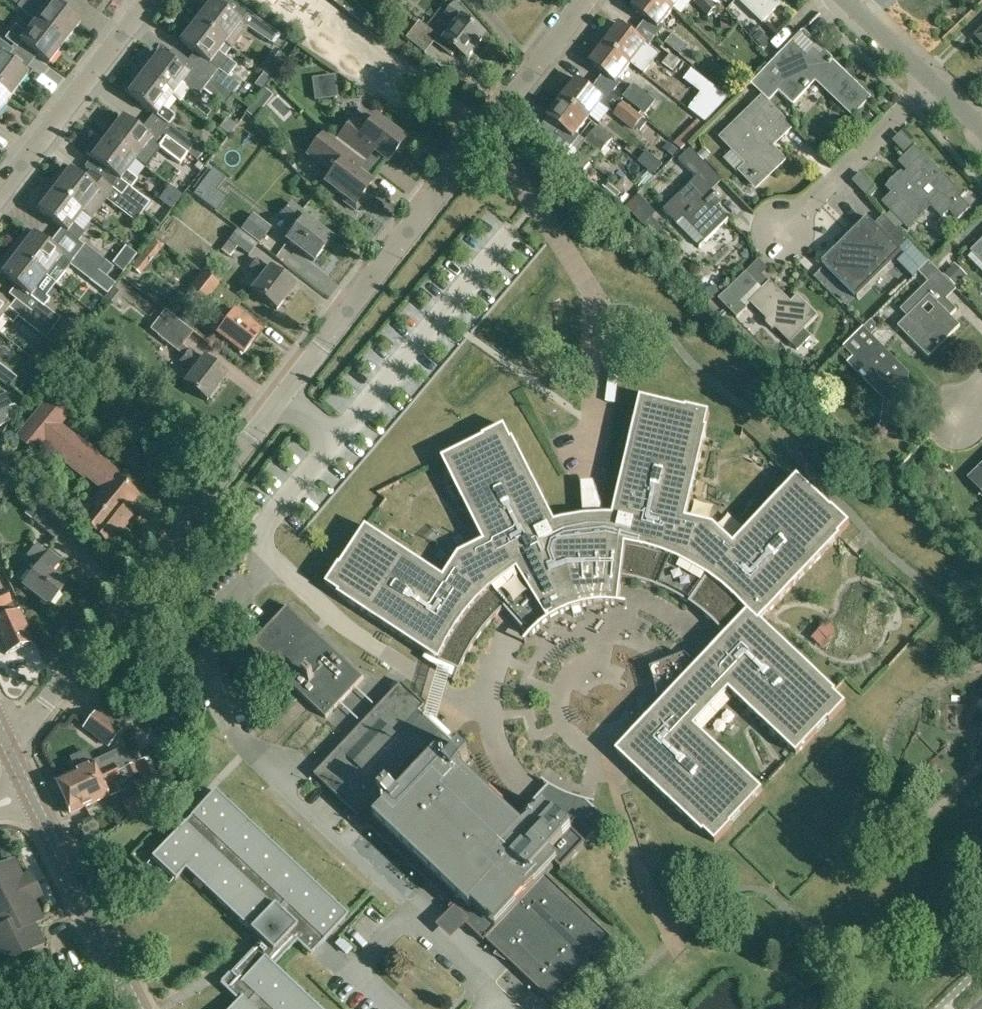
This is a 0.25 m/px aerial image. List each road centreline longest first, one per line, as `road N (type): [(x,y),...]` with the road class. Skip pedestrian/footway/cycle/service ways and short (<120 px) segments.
road 1 (residential): [(9,752),(589,0)]
road 2 (residential): [(0,193),(147,0)]
road 3 (tertiary): [(137,1008),(30,794)]
road 4 (residential): [(783,230),(932,80)]

